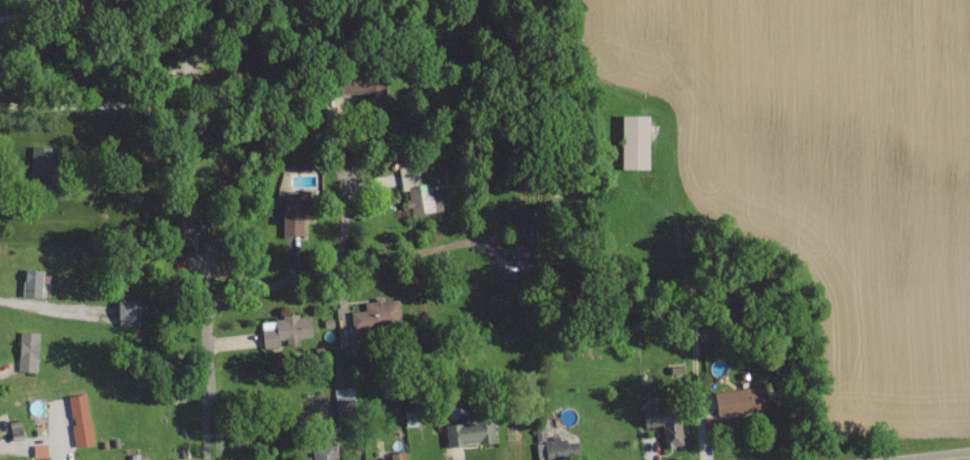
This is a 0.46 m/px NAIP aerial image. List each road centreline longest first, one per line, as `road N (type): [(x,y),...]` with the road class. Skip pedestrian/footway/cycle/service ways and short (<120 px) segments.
road 1 (residential): [(214,459),(214,308),(301,277)]

